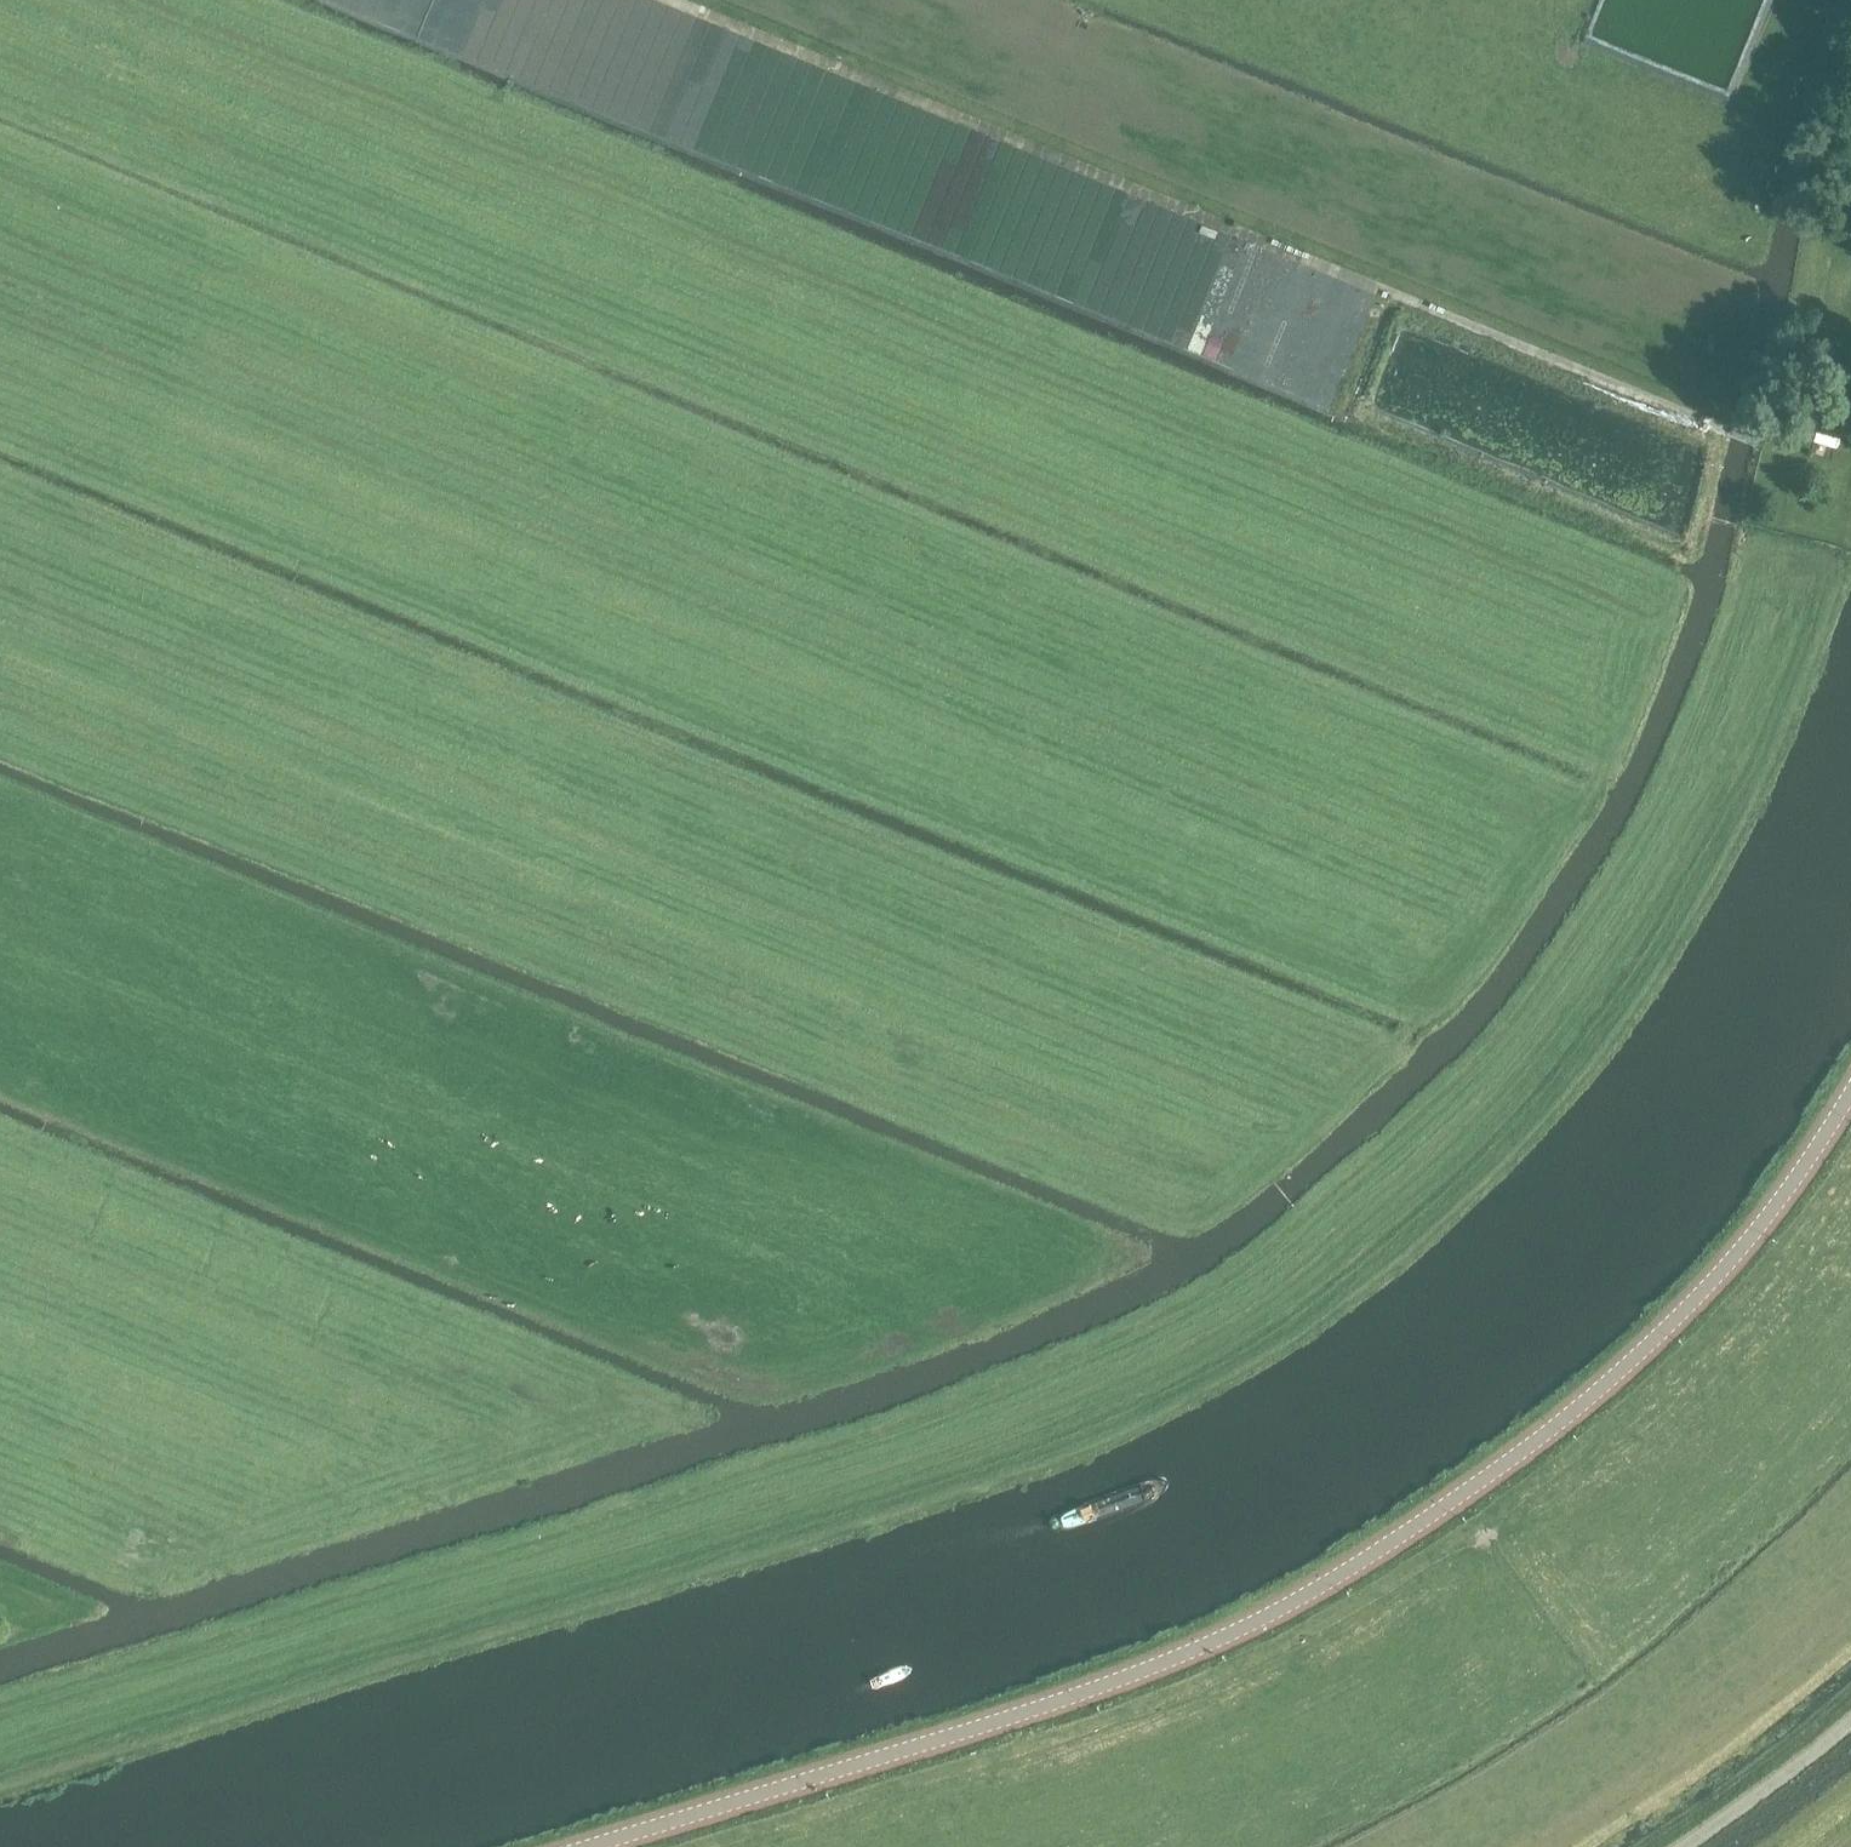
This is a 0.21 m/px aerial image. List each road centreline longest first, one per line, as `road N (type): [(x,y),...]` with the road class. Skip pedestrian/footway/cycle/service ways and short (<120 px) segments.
road 1 (tertiary): [(590,1846),(1028,1711),(1224,1637),(1429,1517),(1611,1375),(1758,1236),(1850,1089)]
road 2 (track): [(1718,424),(670,0)]

